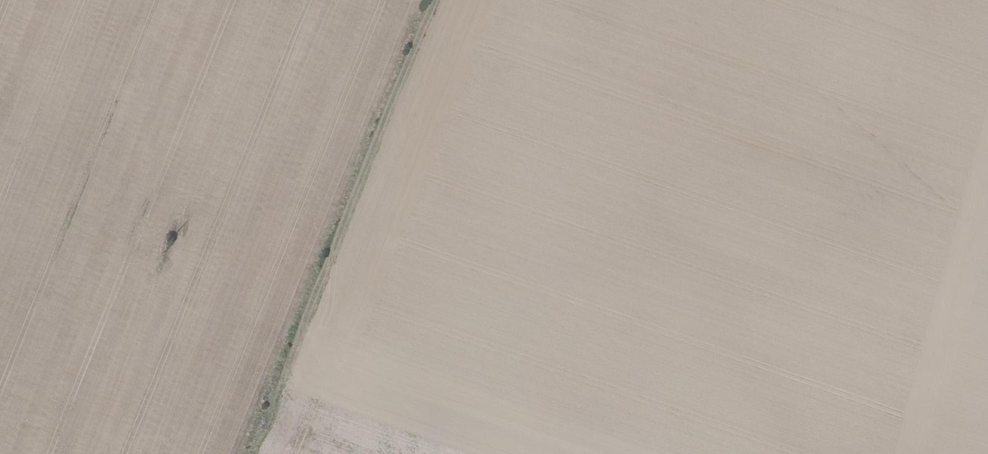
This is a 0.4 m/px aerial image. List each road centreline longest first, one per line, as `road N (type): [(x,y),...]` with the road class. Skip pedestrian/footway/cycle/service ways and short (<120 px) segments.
road 1 (track): [(436,0),(250,453)]

